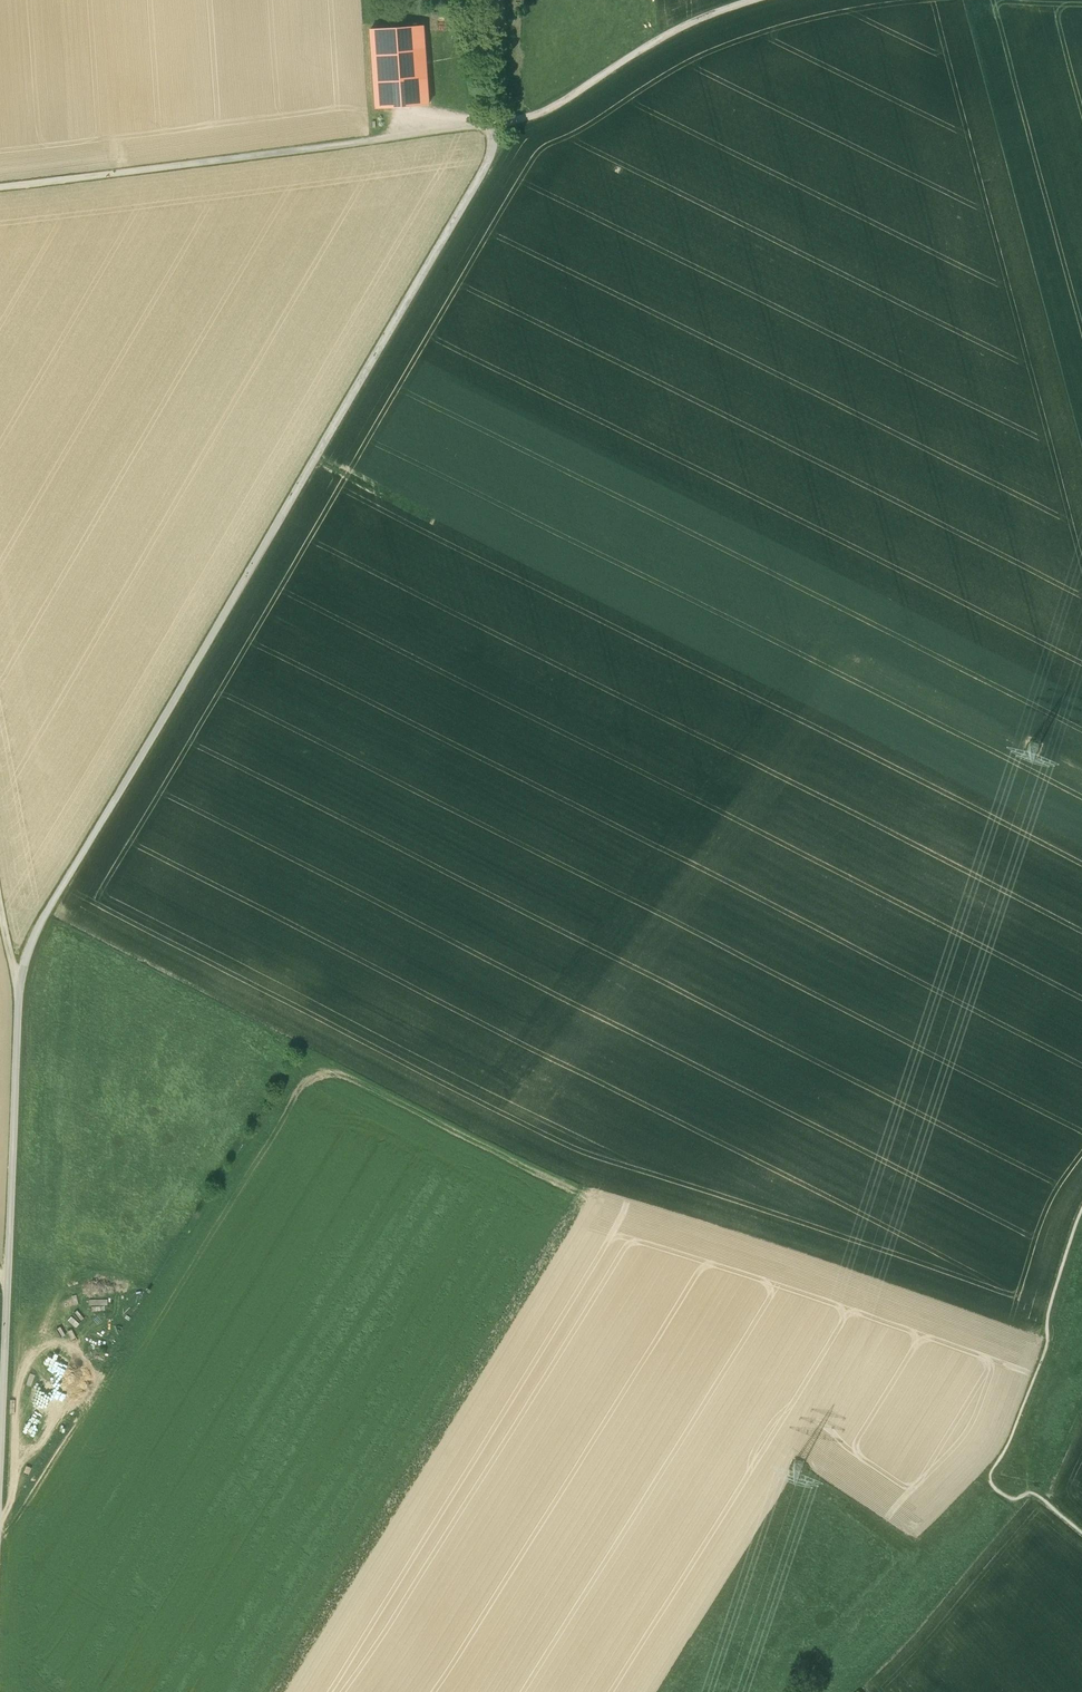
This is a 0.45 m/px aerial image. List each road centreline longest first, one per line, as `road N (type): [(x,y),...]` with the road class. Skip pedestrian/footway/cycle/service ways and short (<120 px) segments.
road 1 (track): [(494,123),(0,184)]
road 2 (track): [(1081,1530),(1037,1489),(1022,1505),(989,1475),(1046,1345),(1046,1319),(1081,1208)]
road 3 (track): [(755,0),(686,25),(540,114),(494,123)]

